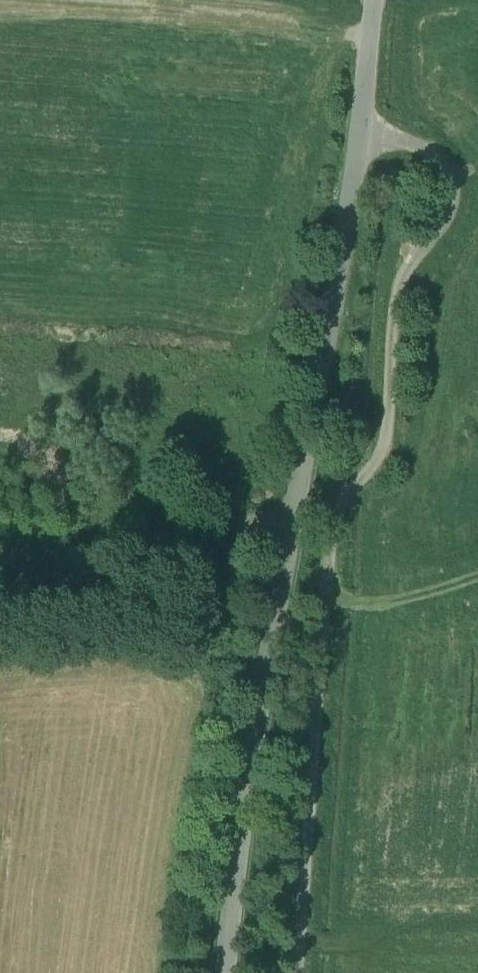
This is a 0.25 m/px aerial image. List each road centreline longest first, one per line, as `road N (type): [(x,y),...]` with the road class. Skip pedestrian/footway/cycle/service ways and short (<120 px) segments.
road 1 (unclassified): [(227,972),(246,797),(353,191),(374,0)]
road 2 (track): [(299,972),(330,532),(344,490),(375,465),(393,291),(451,213),(448,175),(425,147),(360,138)]
road 3 (track): [(66,493),(293,529)]

